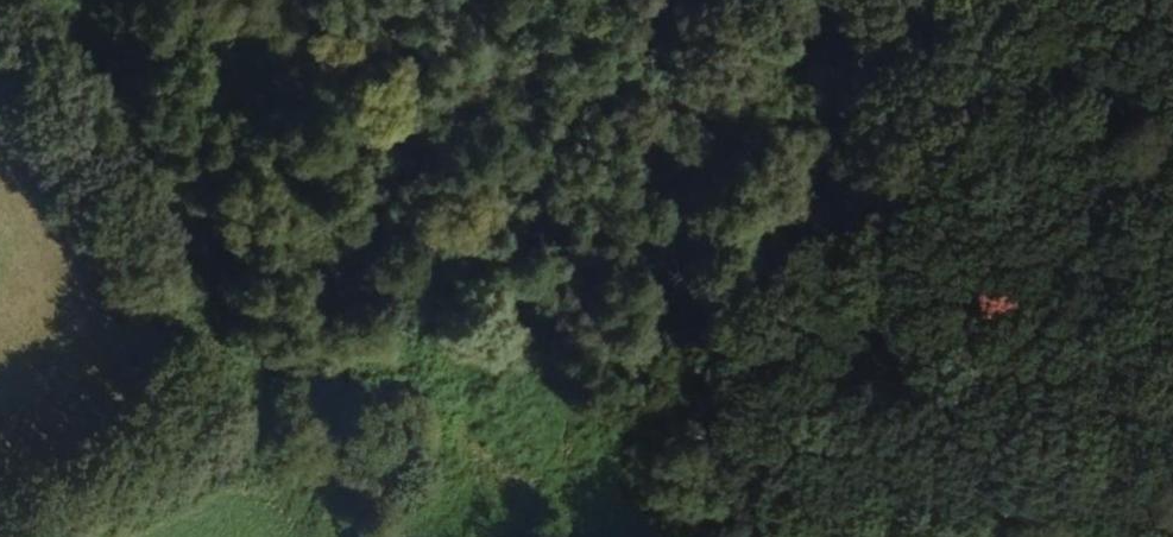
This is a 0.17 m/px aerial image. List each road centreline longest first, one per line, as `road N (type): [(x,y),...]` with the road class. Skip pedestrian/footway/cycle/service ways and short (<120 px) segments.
road 1 (track): [(886,536),(918,496),(953,395),(954,348),(1003,313),(1035,238),(1037,174),(1069,83),(1101,69),(1123,0)]

